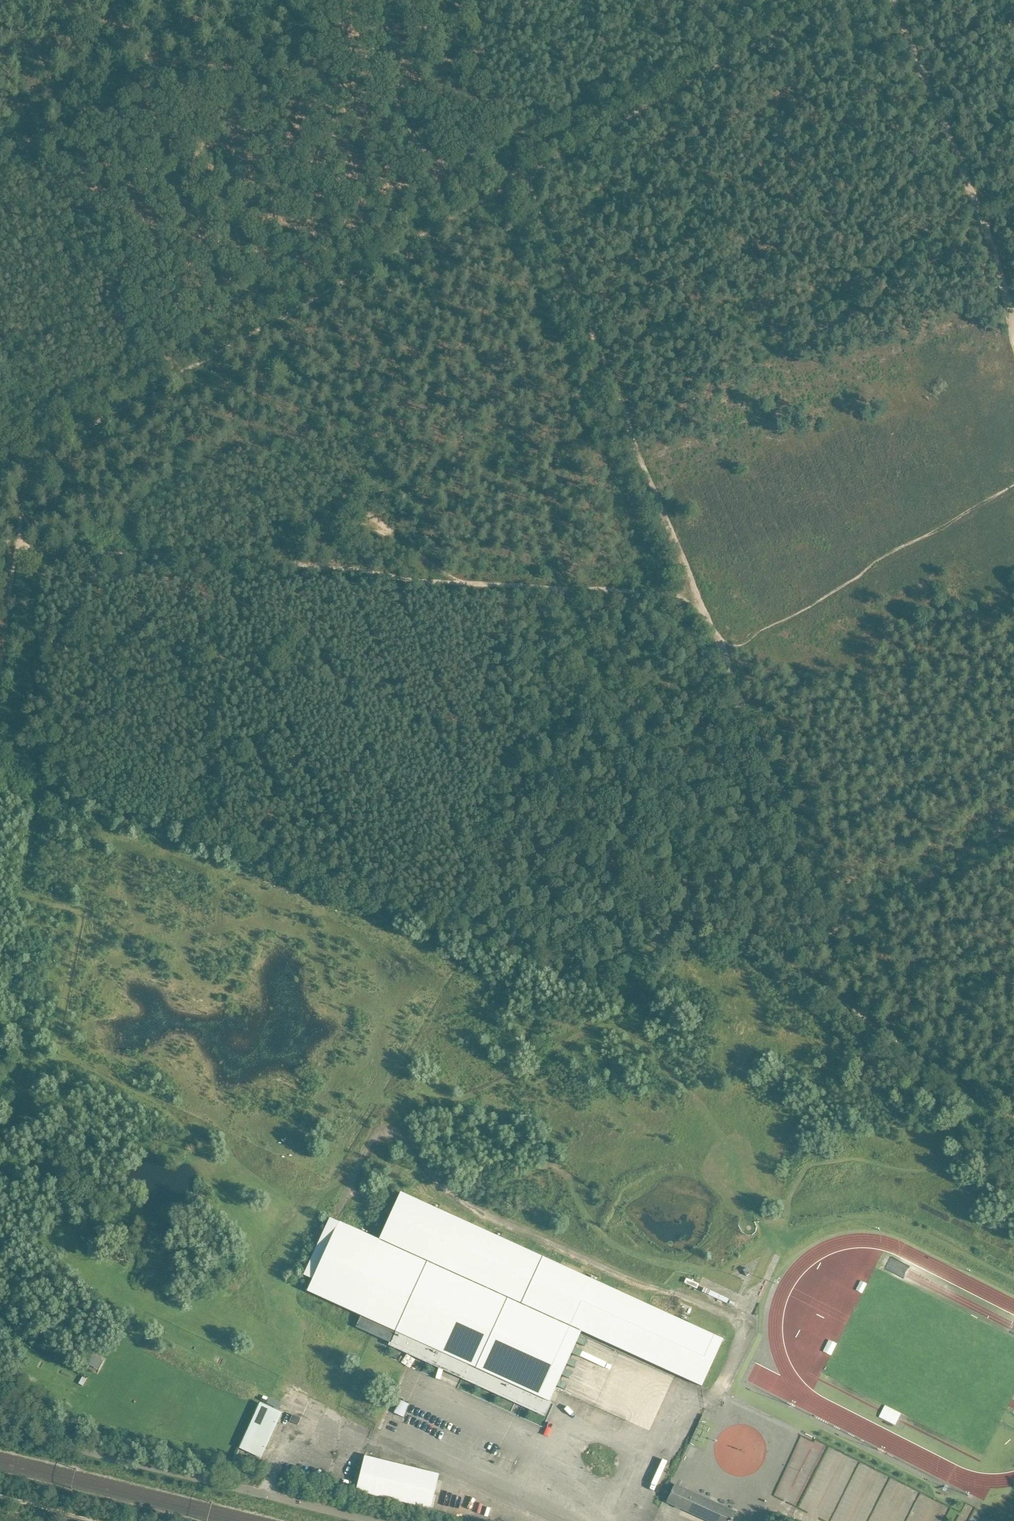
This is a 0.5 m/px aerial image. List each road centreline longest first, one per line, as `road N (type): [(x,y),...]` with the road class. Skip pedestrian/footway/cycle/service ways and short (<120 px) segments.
road 1 (track): [(13,459),(521,174)]
road 2 (track): [(787,948),(685,886),(671,837),(552,585)]
road 3 (residential): [(366,1520),(70,1446),(0,1398)]
road 4 (track): [(830,925),(688,589)]
road 5 (track): [(521,174),(823,0)]
road 6 (track): [(787,948),(1013,817)]
road 7 (track): [(149,1520),(0,1485)]

